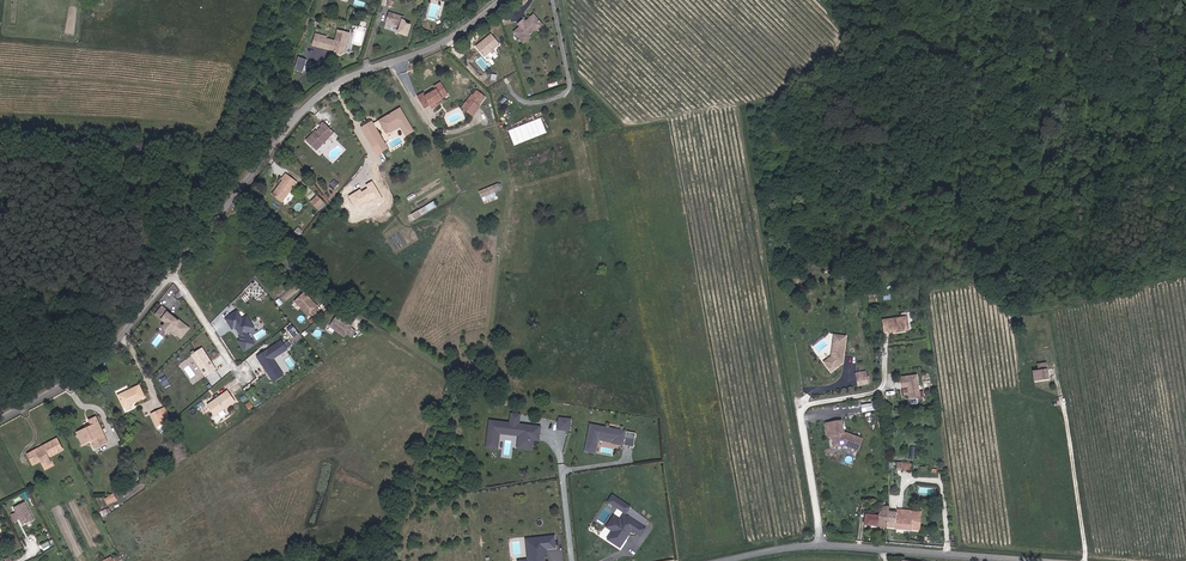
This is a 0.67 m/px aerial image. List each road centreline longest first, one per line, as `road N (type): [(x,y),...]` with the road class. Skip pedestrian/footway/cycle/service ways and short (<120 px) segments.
road 1 (residential): [(499,0),(453,34),(325,91),(289,123),(172,274)]
road 2 (tertiary): [(1052,560),(836,544),(718,560)]
road 3 (residential): [(172,274),(93,362),(0,416)]
road 4 (residential): [(243,380),(172,274)]

